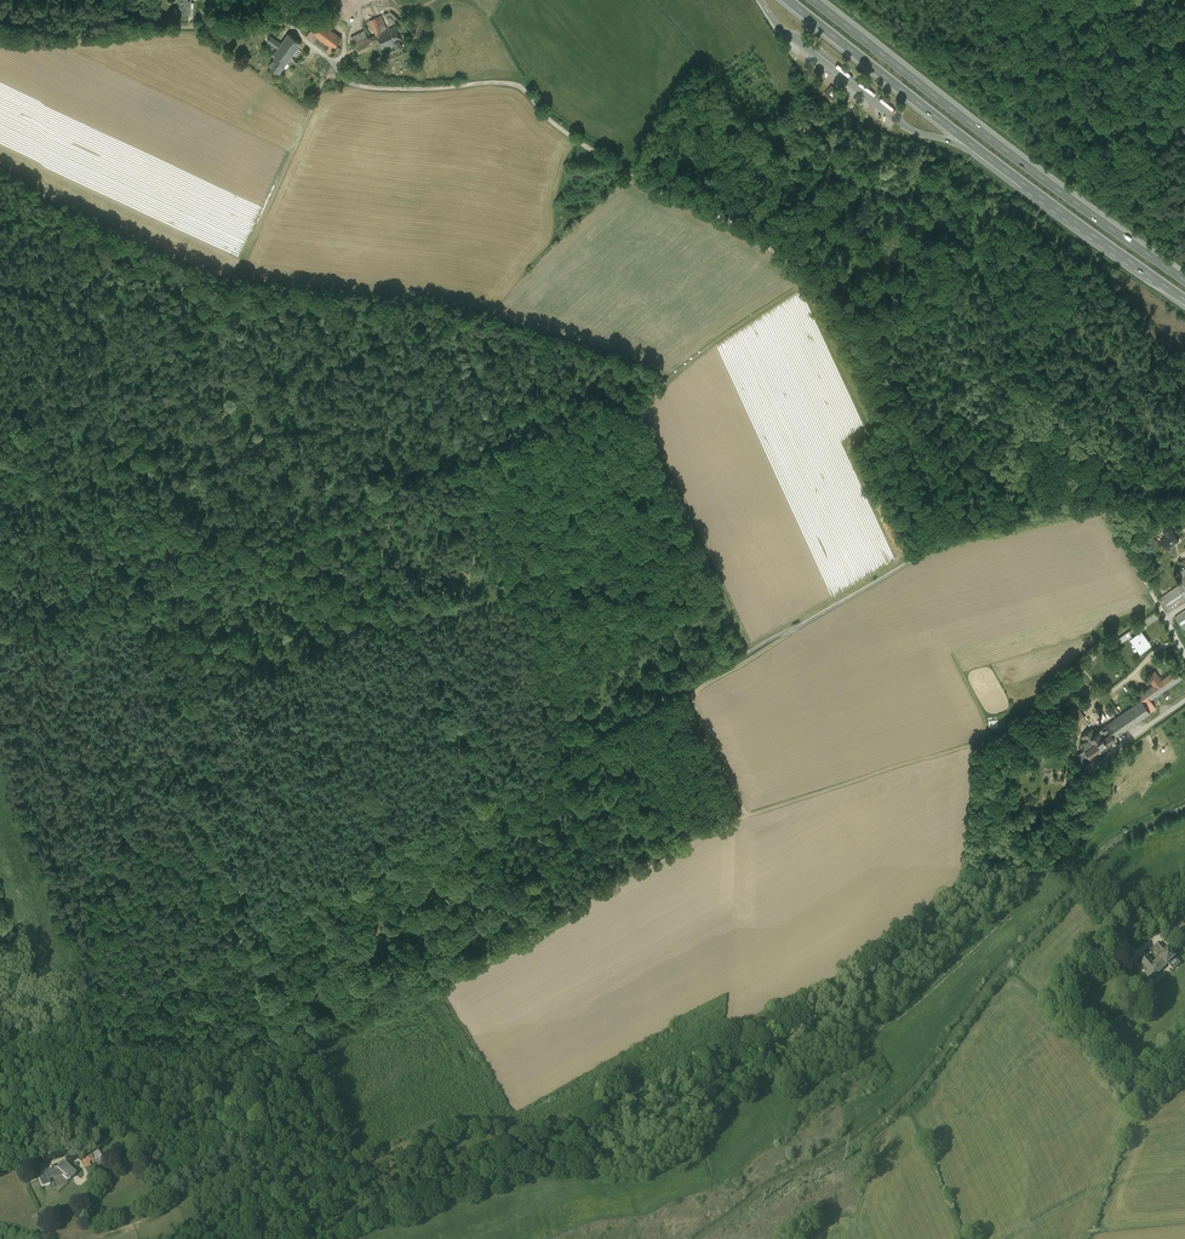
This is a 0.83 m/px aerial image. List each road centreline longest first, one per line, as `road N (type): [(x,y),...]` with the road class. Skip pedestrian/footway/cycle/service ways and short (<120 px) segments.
road 1 (track): [(1084,509),(936,548),(103,1015),(0,1049)]
road 2 (track): [(1084,509),(940,467),(825,301),(745,232),(653,187),(557,123),(519,84),(393,90),(351,82),(332,64),(343,54),(338,32)]
road 3 (track): [(333,1238),(634,1128),(839,1003),(947,923),(1070,808),(1092,772)]
road 4 (motorway): [(1184,282),(809,0)]
road 5 (track): [(0,460),(429,646)]
road 6 (track): [(702,831),(1036,723),(1050,728),(1092,772)]
road 7 (track): [(236,275),(332,64),(275,0)]
road 8 (motorway): [(788,0),(987,157)]
road 9 (motorway): [(987,157),(1184,300)]
road 10 (track): [(801,623),(697,688),(692,703)]
road 11 (track): [(0,648),(127,601)]
road 12 (track): [(692,703),(747,811)]

